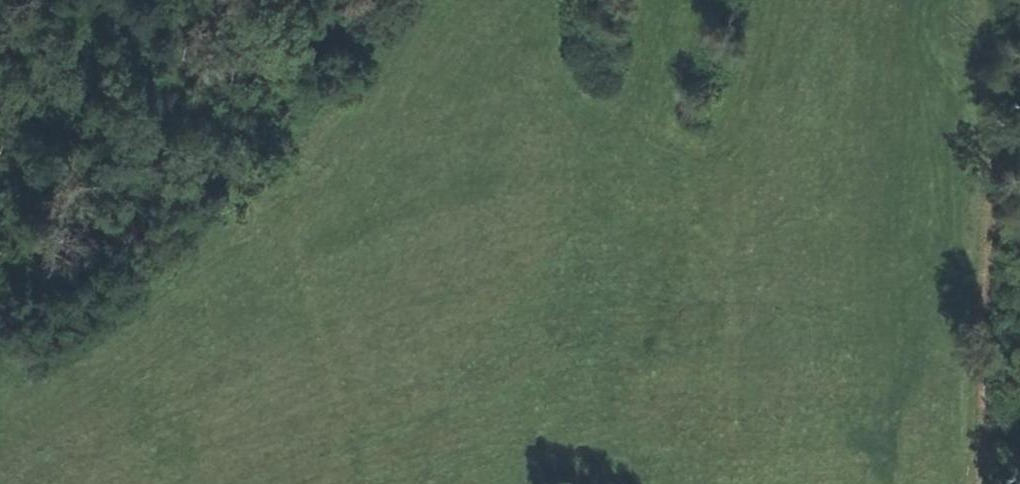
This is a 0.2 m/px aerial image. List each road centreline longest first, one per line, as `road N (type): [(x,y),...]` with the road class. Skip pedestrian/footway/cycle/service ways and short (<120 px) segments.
road 1 (track): [(983,483),(994,0)]

